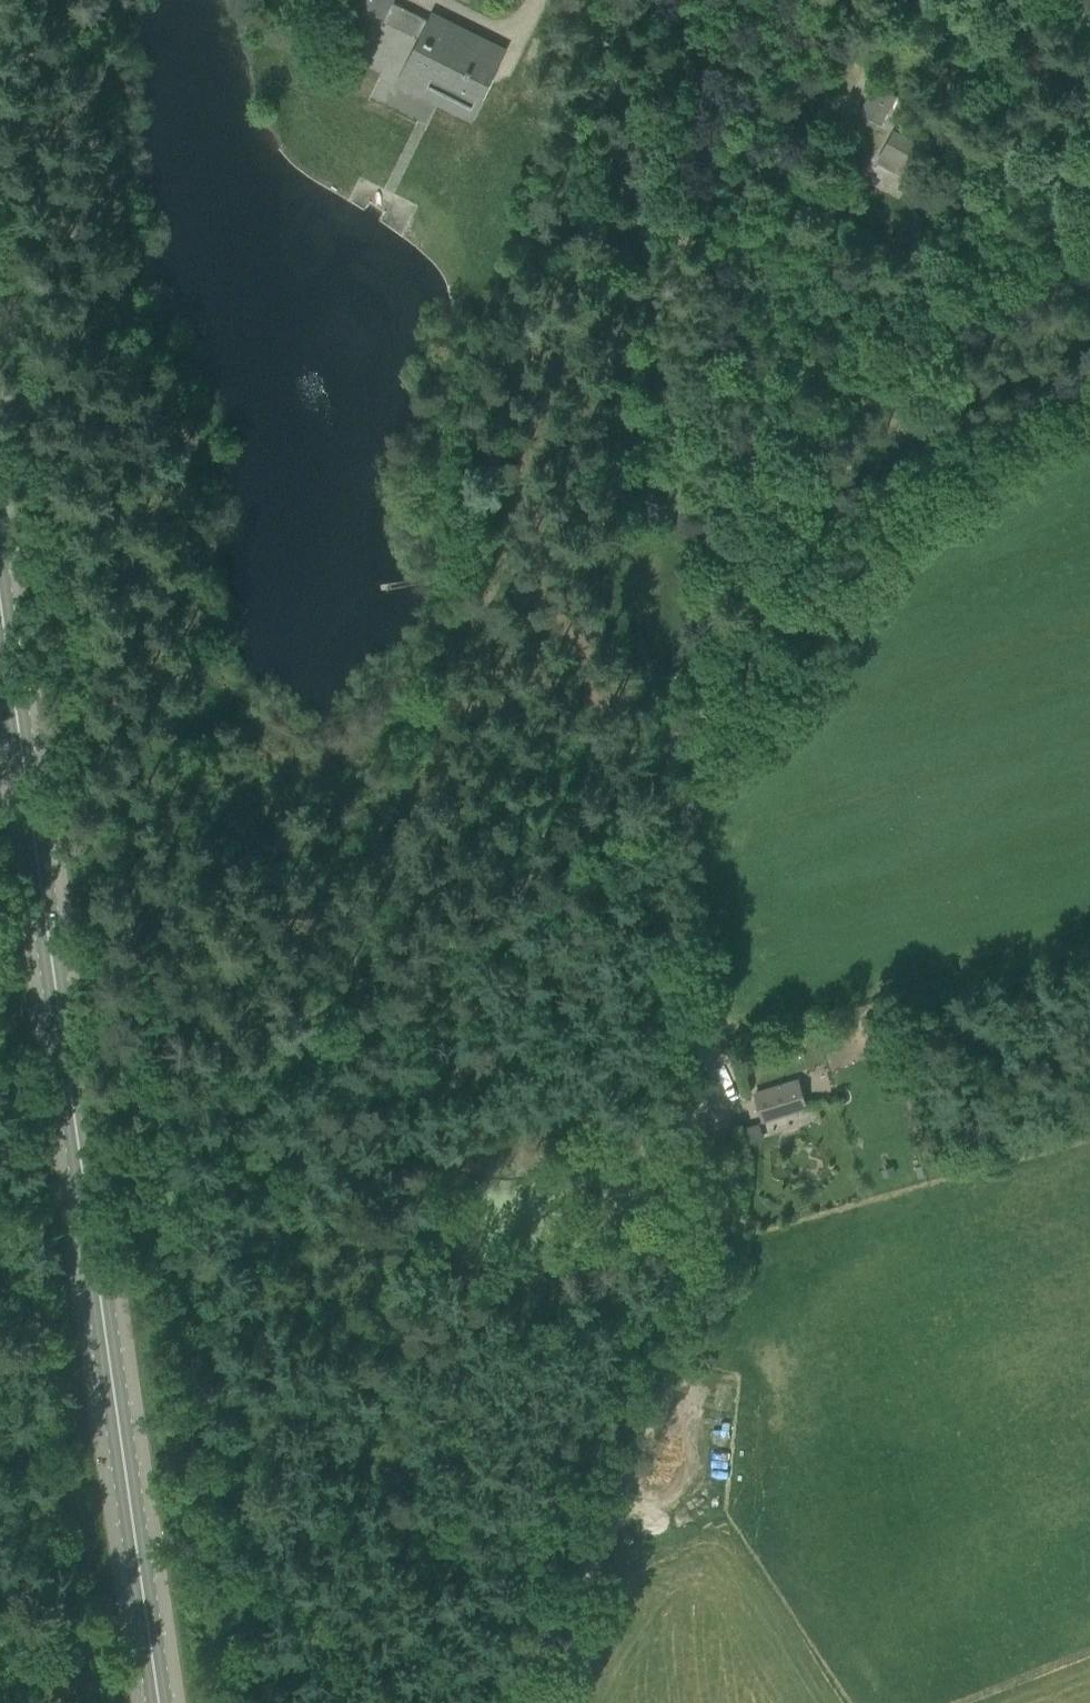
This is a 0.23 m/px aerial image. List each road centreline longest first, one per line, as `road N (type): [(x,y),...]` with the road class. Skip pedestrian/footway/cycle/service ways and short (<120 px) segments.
road 1 (track): [(1089,377),(892,476),(727,676),(664,774),(657,806),(687,979),(708,1192),(705,1281),(505,1702)]
road 2 (secondary): [(158,1702),(0,605)]

